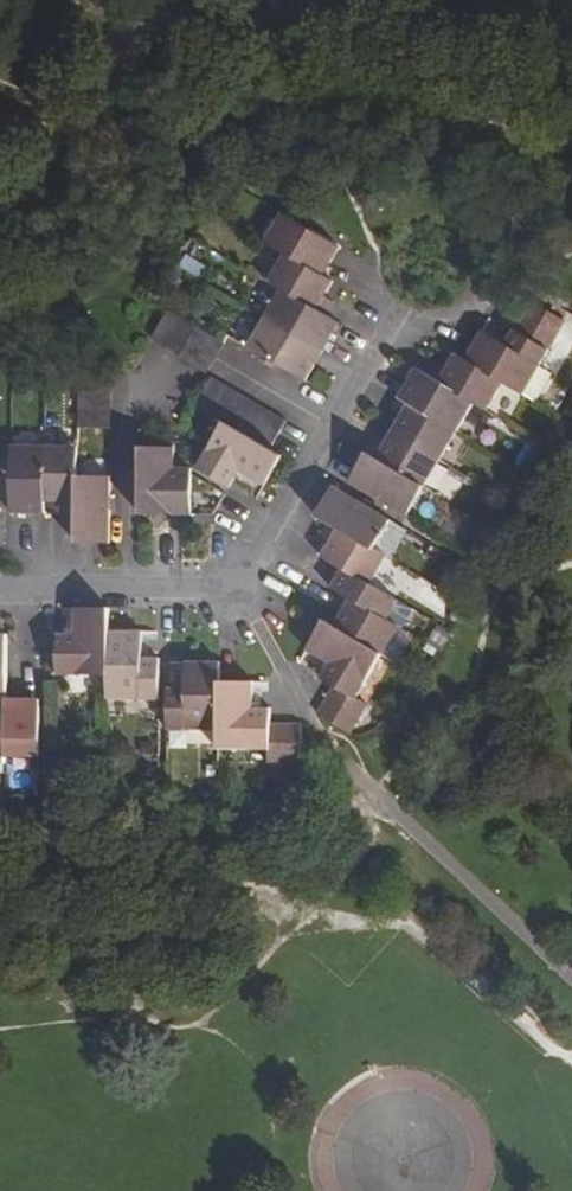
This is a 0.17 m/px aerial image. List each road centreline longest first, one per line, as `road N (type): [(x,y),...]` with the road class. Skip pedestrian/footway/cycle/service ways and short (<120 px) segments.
road 1 (residential): [(336,422),(238,594),(0,589)]
road 2 (residential): [(397,316),(336,422)]

